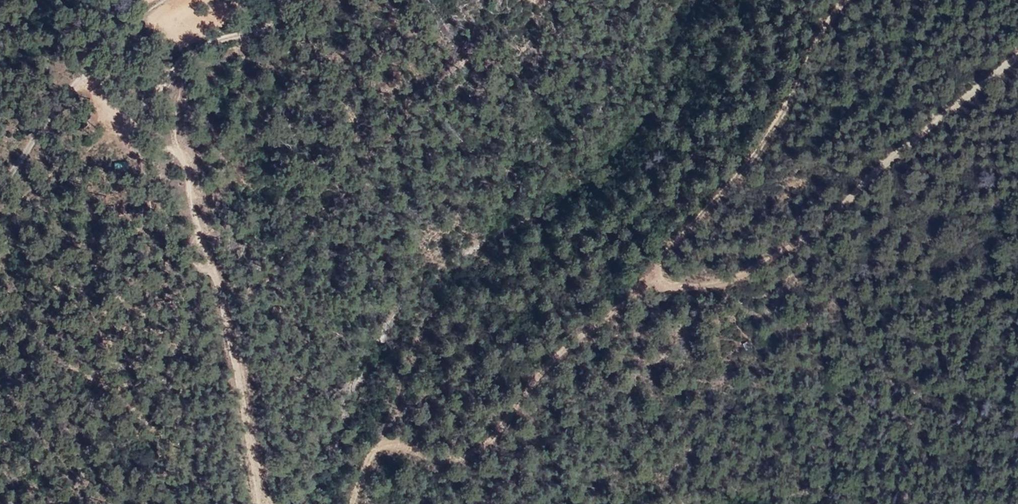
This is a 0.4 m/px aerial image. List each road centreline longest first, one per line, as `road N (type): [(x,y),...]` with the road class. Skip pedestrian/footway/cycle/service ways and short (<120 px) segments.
road 1 (track): [(1017,61),(781,249),(717,283),(669,278),(655,266),(796,107),(846,0)]
road 2 (track): [(128,121),(157,147),(177,150),(257,503)]

